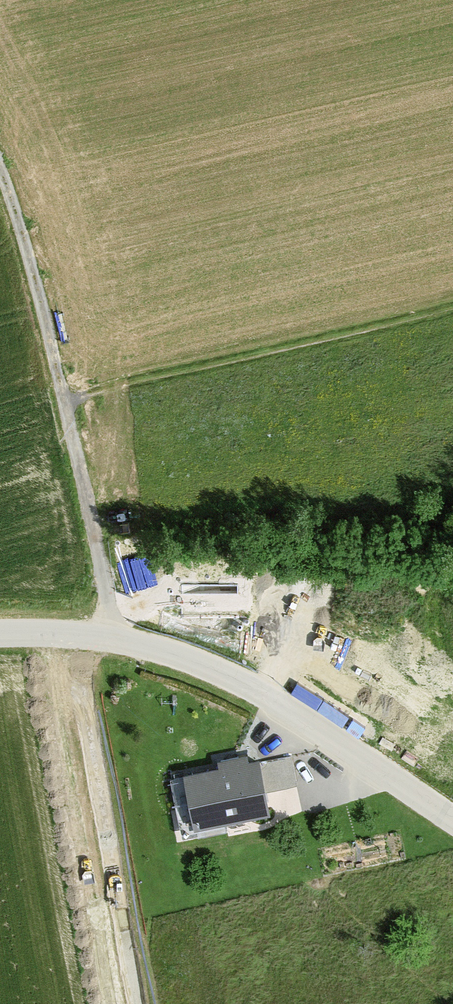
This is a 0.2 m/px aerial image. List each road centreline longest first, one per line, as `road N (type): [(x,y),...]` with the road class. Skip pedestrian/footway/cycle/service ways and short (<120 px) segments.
road 1 (unclassified): [(452,820),(307,718),(208,667),(118,640),(0,634)]
road 2 (track): [(0,171),(38,291),(118,640)]
road 3 (track): [(452,308),(62,399)]

